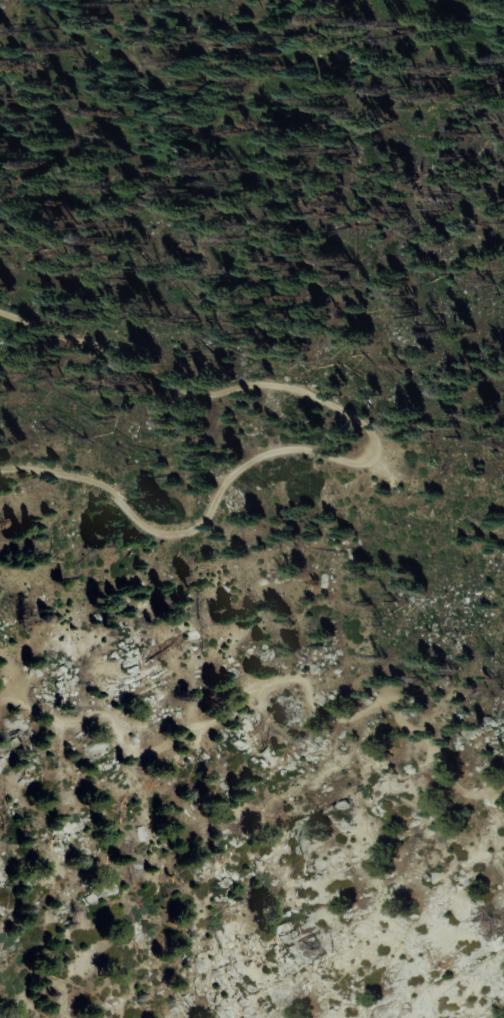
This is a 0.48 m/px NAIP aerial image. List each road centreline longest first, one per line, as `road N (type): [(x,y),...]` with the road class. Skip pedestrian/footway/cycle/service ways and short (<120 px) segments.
road 1 (track): [(0,473),(56,473),(97,484),(151,529),(174,535),(232,474),(260,457),(313,454),(353,464),(376,444),(348,412),(316,393),(254,382),(181,390),(125,358),(0,316)]
road 2 (track): [(0,705),(52,720),(104,717),(129,748),(142,750),(227,715),(277,679),(291,680),(328,717),(381,719),(415,734),(463,789),(503,784)]

